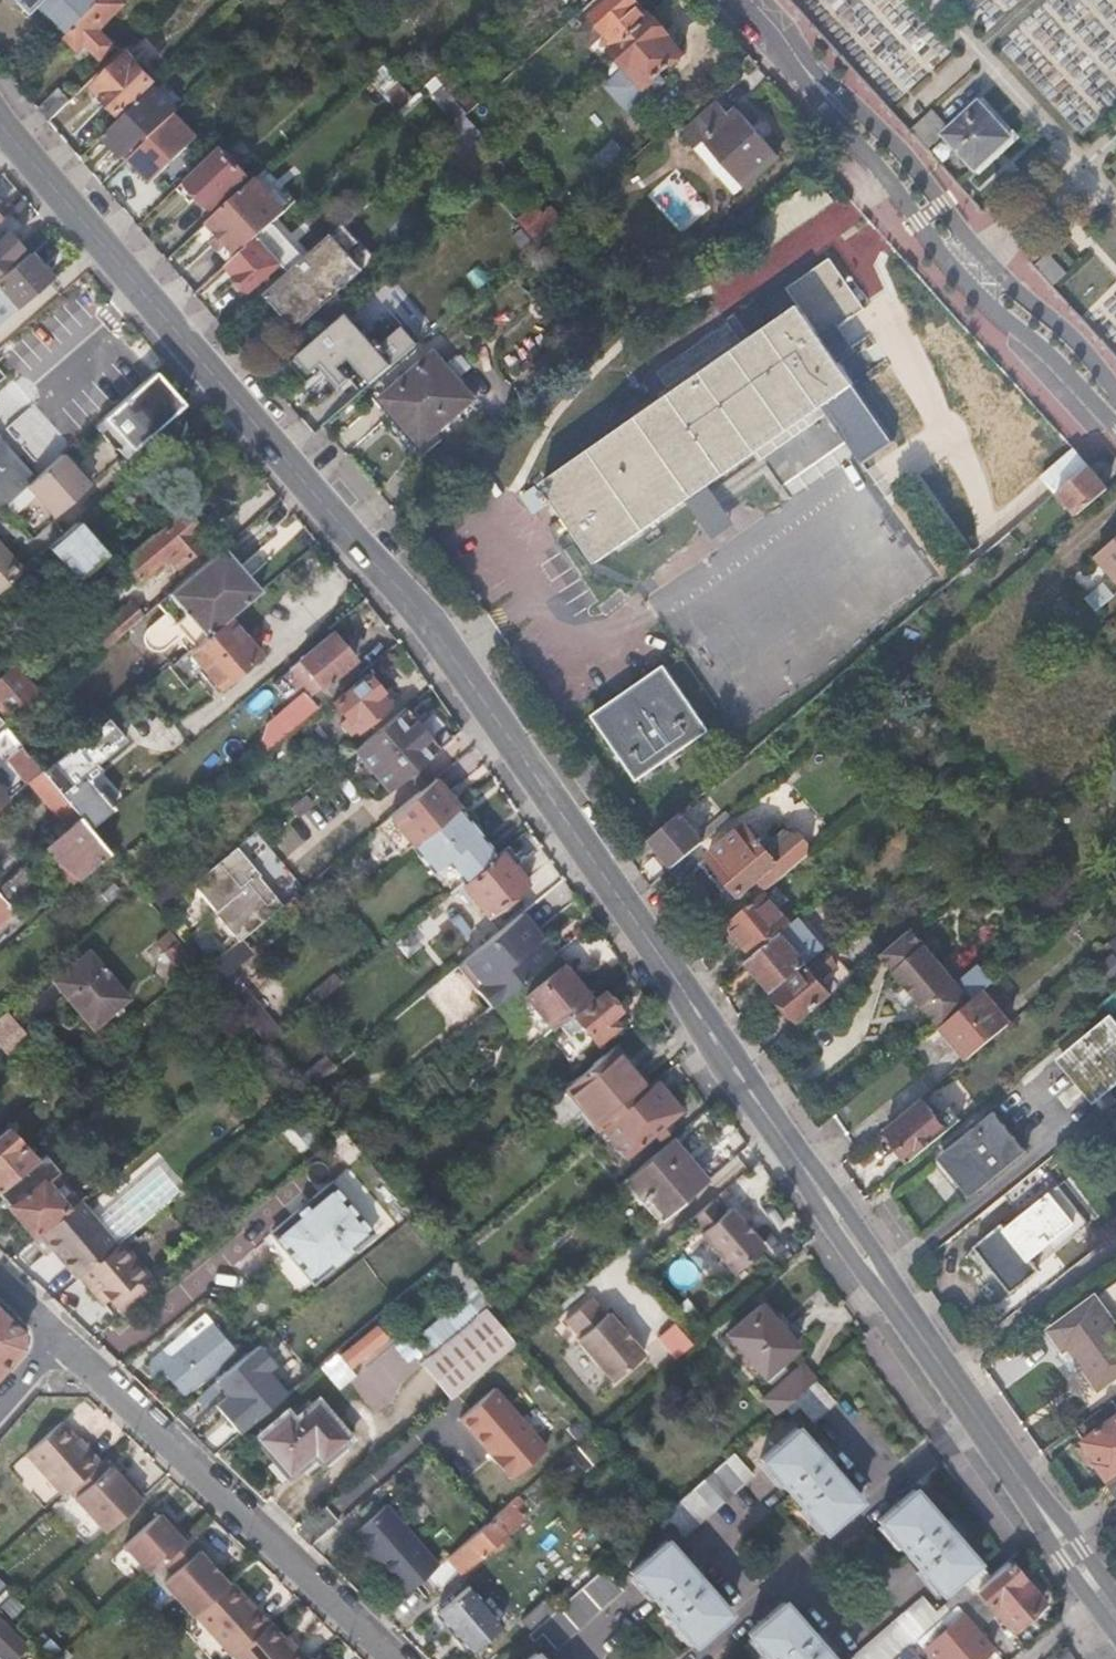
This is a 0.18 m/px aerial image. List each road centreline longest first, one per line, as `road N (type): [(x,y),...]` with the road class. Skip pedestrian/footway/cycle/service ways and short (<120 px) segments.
road 1 (secondary): [(1115,1618),(419,614),(0,118)]
road 2 (residential): [(760,8),(823,107),(879,166),(944,256),(1115,424)]
road 3 (residential): [(1115,389),(1067,331),(985,258),(894,142),(760,8)]
road 4 (residential): [(59,1336),(392,1658)]

